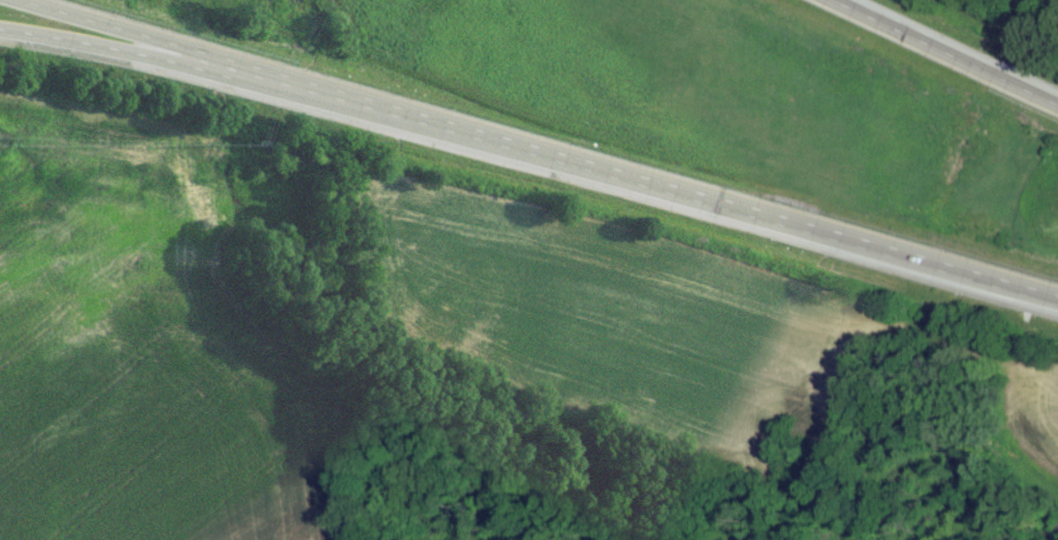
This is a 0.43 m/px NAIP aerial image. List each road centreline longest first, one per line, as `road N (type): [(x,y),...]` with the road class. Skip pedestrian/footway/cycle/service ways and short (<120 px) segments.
road 1 (motorway): [(266,85),(1057,303)]
road 2 (motorway): [(0,2),(266,85)]
road 3 (motorway): [(0,36),(266,85)]
road 4 (motorway): [(1057,109),(825,0)]

